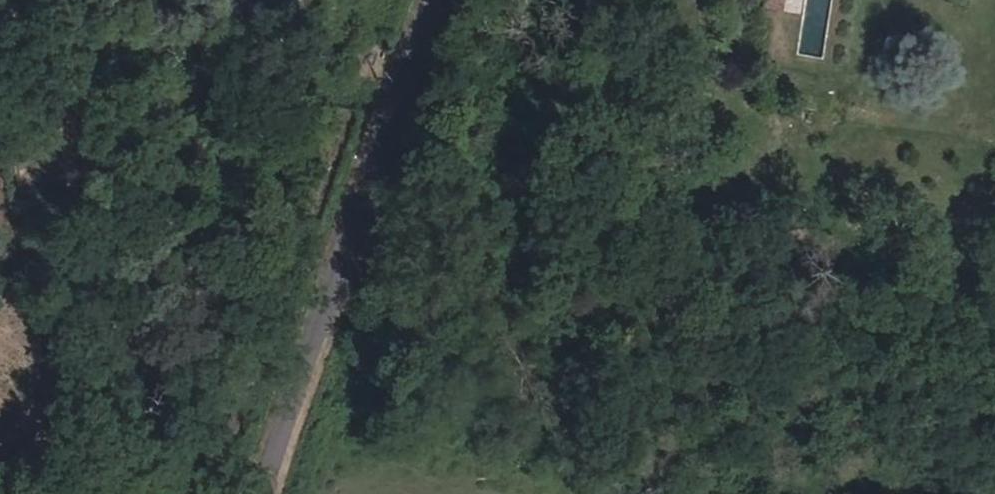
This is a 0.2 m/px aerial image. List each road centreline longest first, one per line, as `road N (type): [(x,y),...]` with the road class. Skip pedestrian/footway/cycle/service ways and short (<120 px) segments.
road 1 (unclassified): [(271,493),(285,409),(440,0)]

